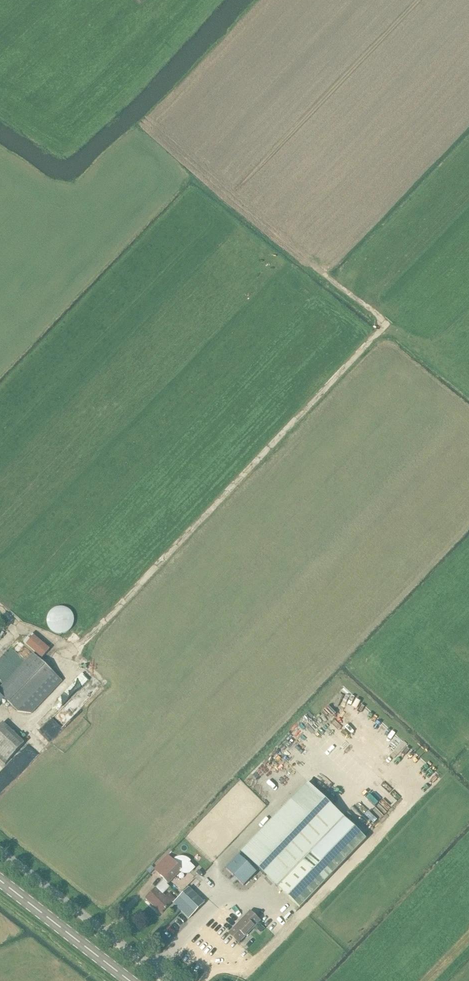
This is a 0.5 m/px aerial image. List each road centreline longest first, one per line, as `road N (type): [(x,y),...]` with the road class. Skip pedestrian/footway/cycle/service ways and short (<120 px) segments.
road 1 (unclassified): [(172,980),(0,845)]
road 2 (secondary): [(130,980),(0,880)]

